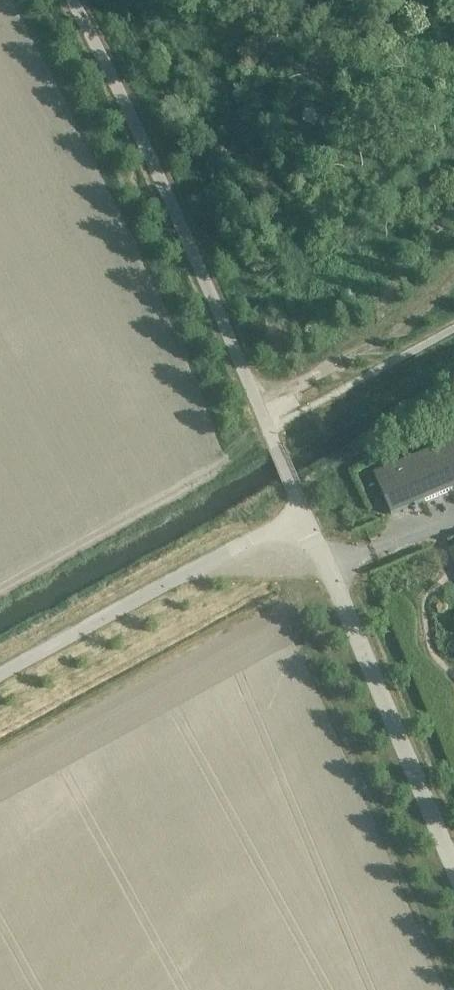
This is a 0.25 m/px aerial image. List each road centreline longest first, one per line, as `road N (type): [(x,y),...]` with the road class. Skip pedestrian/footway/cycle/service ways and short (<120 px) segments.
road 1 (unclassified): [(303,509),(118,84),(73,0)]
road 2 (unclassified): [(453,859),(303,509)]
road 3 (unclassified): [(0,676),(303,509)]
road 4 (track): [(256,403),(433,300),(453,276)]

